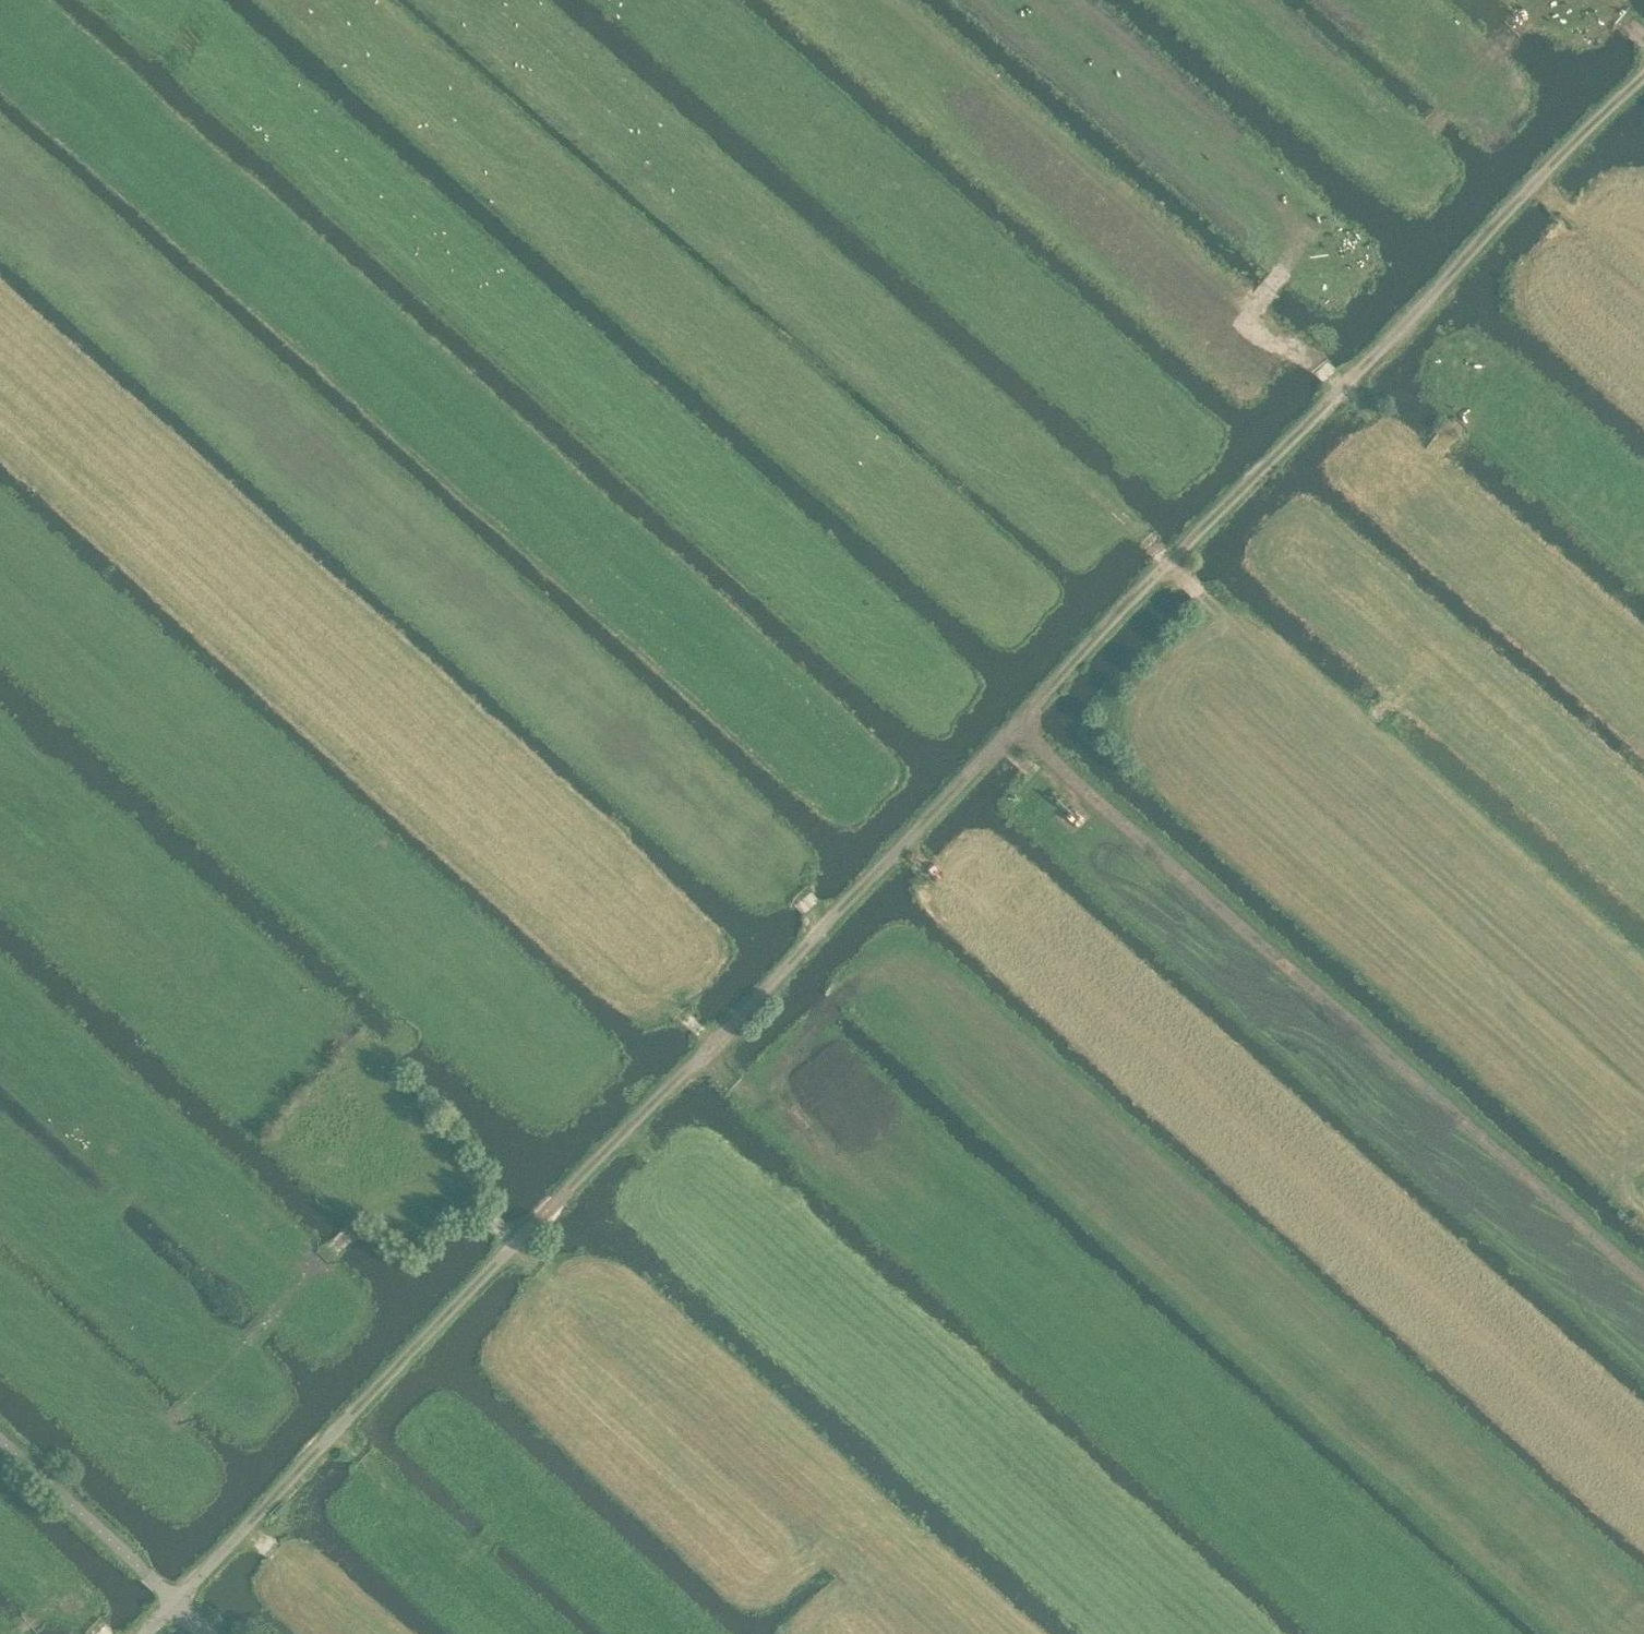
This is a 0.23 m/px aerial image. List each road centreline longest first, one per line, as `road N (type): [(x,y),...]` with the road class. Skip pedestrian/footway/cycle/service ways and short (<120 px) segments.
road 1 (unclassified): [(144,1633),(1643,78)]
road 2 (track): [(578,1303),(458,1183),(411,1188),(351,1228),(174,1417)]
road 3 (track): [(1357,726),(1105,499)]
road 4 (track): [(458,1183),(417,1118),(348,1038),(250,945)]
road 5 (track): [(623,959),(714,1043)]

